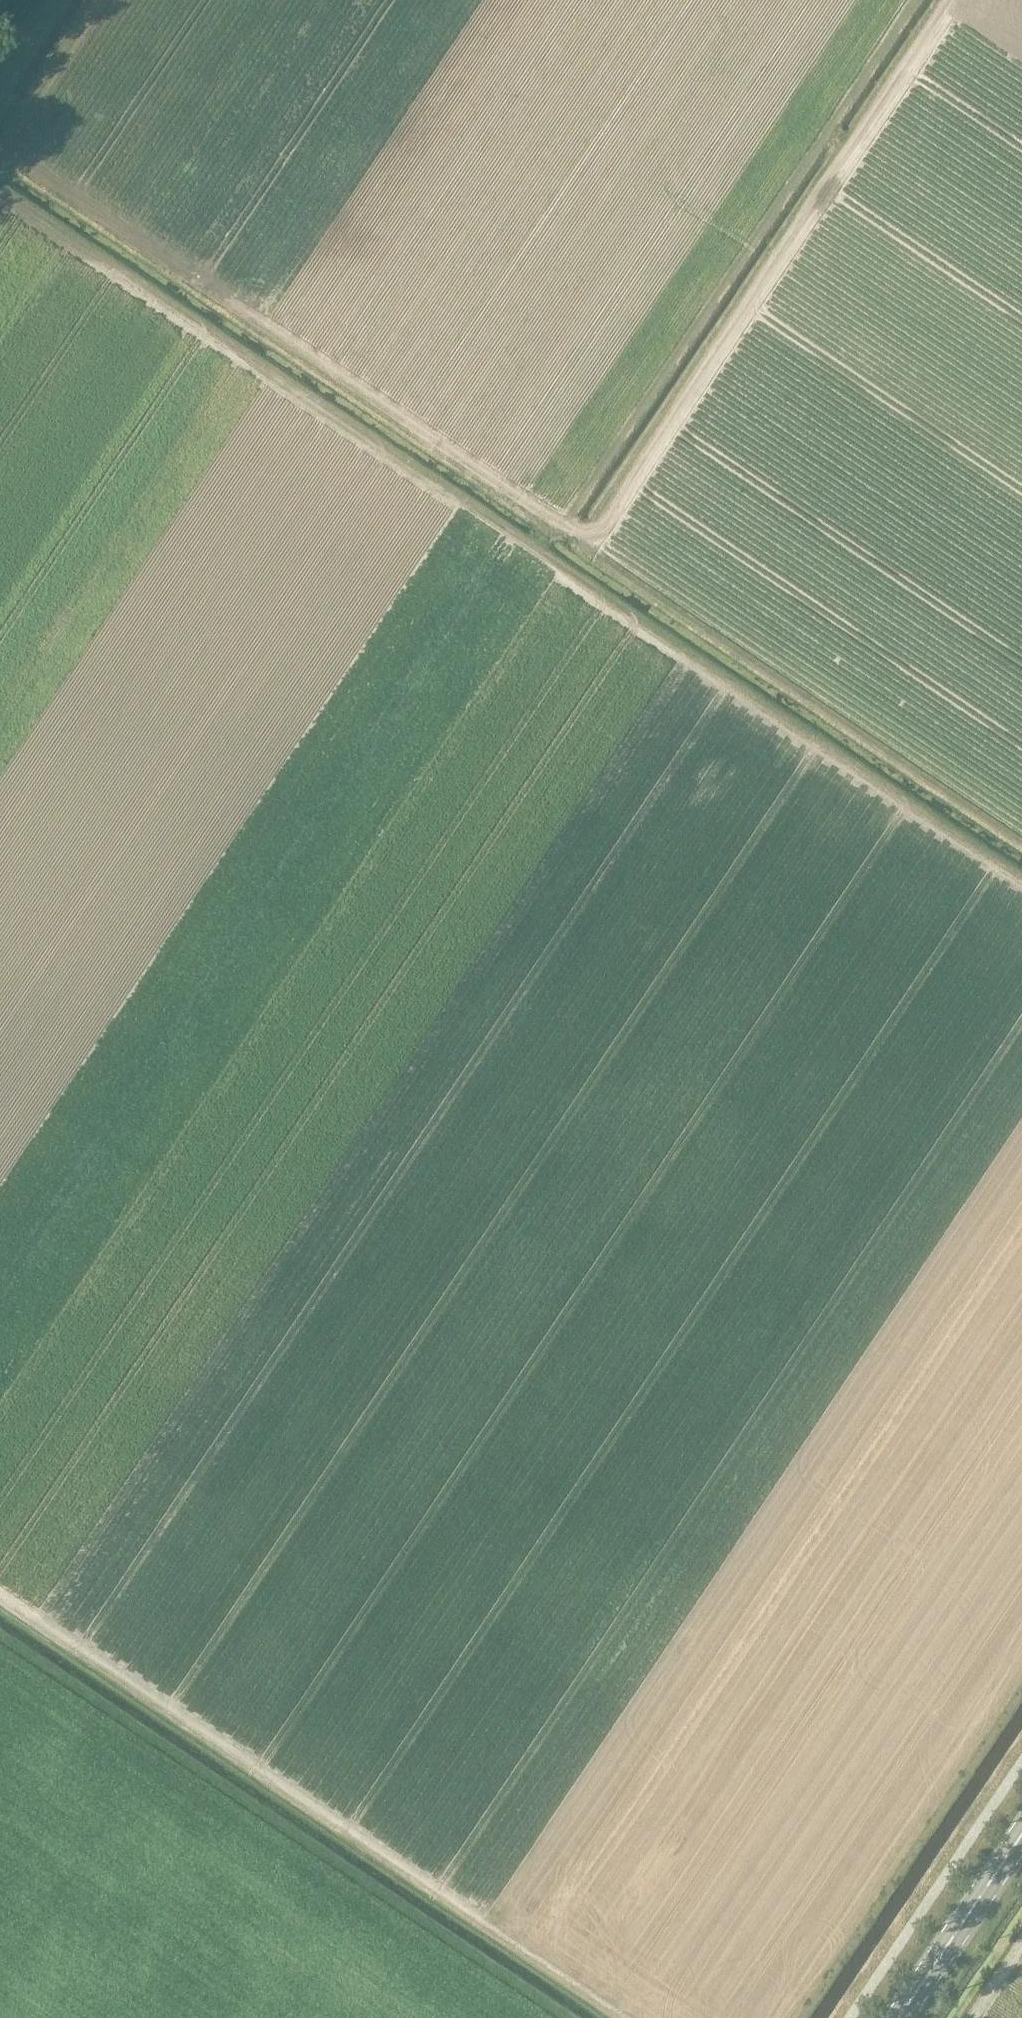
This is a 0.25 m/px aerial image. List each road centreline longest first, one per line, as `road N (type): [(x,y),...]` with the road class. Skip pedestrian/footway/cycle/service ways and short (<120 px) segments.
road 1 (primary): [(898,2017),(1021,1834)]

